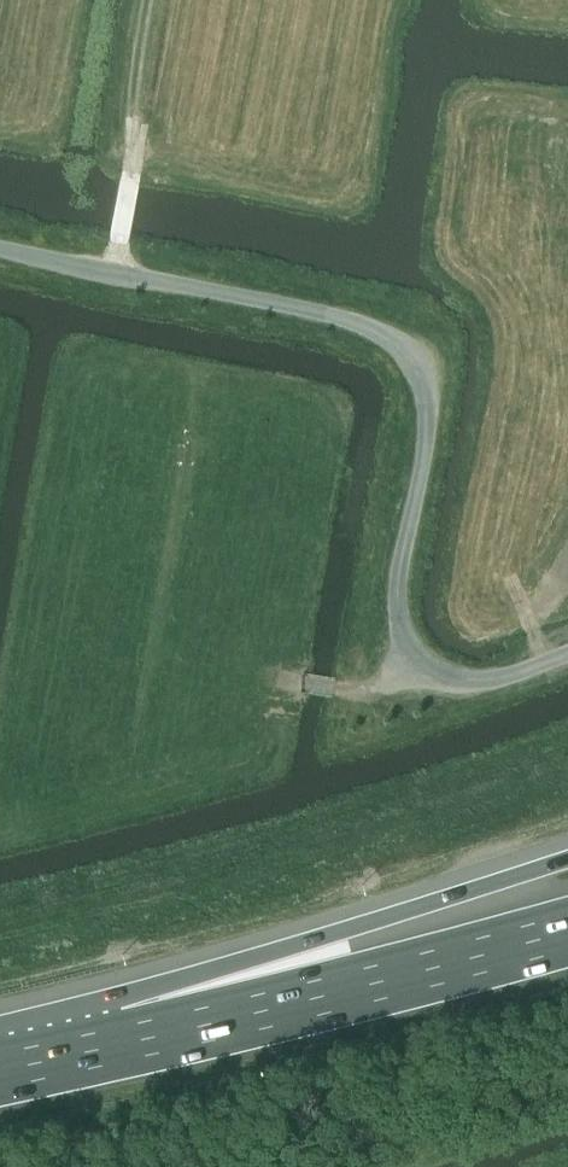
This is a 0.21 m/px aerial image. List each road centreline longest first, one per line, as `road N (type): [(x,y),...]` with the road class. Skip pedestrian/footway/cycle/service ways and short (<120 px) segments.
road 1 (unclassified): [(0,249),(340,318),(394,337),(423,373),(429,420),(397,595),(402,639),(435,672),(480,683),(567,654)]
road 2 (motorway): [(567,858),(344,931),(128,1044)]
road 3 (motorway): [(567,934),(128,1044)]
road 4 (track): [(168,19),(107,167),(86,266)]
road 5 (track): [(279,679),(375,690),(425,663)]
road 6 (motorway): [(128,1044),(0,1070)]

